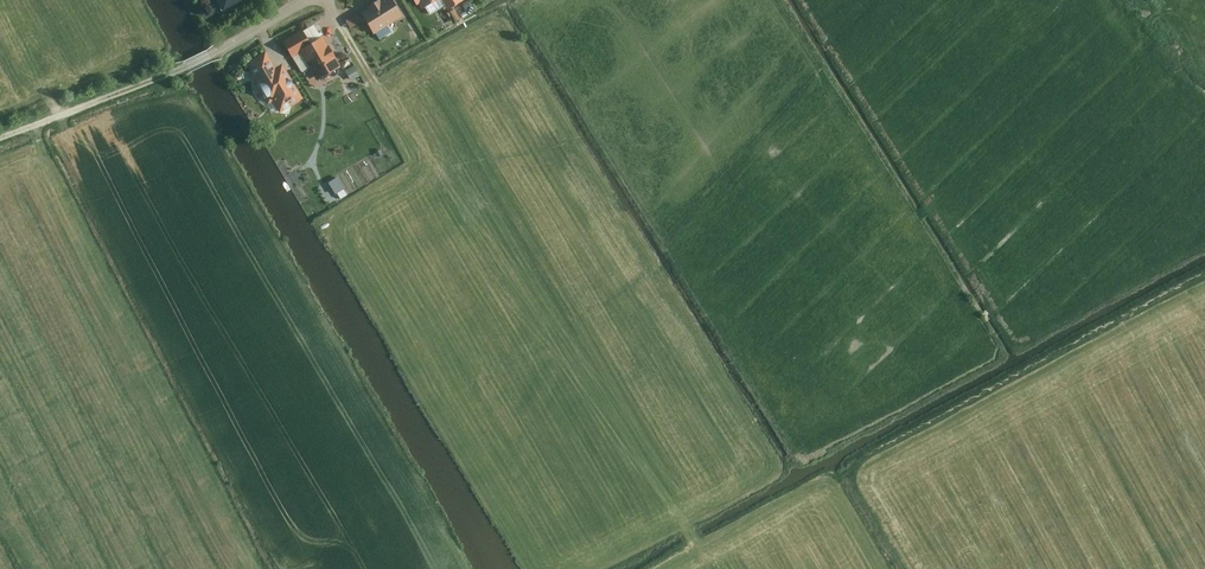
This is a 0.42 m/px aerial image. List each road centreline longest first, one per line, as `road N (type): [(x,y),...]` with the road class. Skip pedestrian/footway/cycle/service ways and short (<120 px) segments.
road 1 (track): [(144,85),(0,142)]

